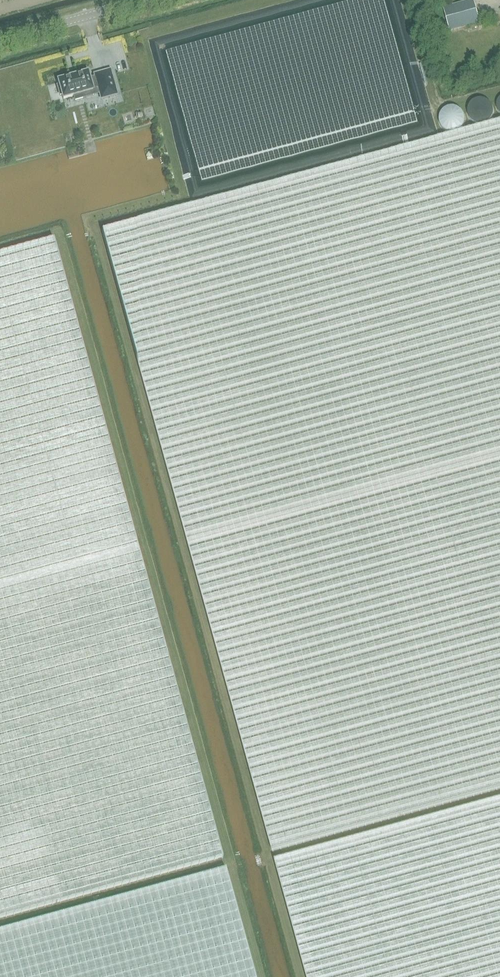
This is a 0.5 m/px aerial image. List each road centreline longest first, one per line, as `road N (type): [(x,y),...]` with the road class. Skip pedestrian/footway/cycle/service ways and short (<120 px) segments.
road 1 (unclassified): [(0,40),(146,0)]

